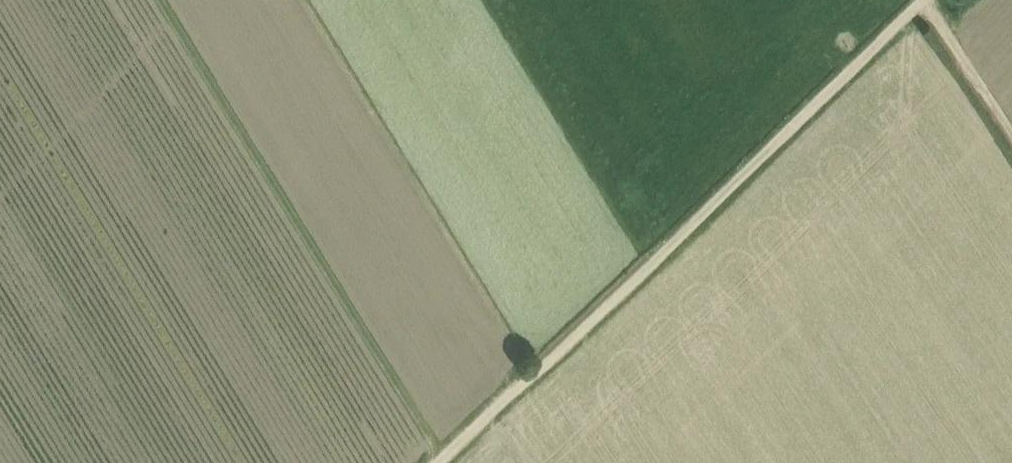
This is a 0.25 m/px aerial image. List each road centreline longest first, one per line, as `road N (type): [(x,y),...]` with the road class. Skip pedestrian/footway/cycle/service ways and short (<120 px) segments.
road 1 (track): [(921,0),(442,462)]
road 2 (track): [(110,0),(387,462)]
road 3 (track): [(918,3),(1011,138)]

